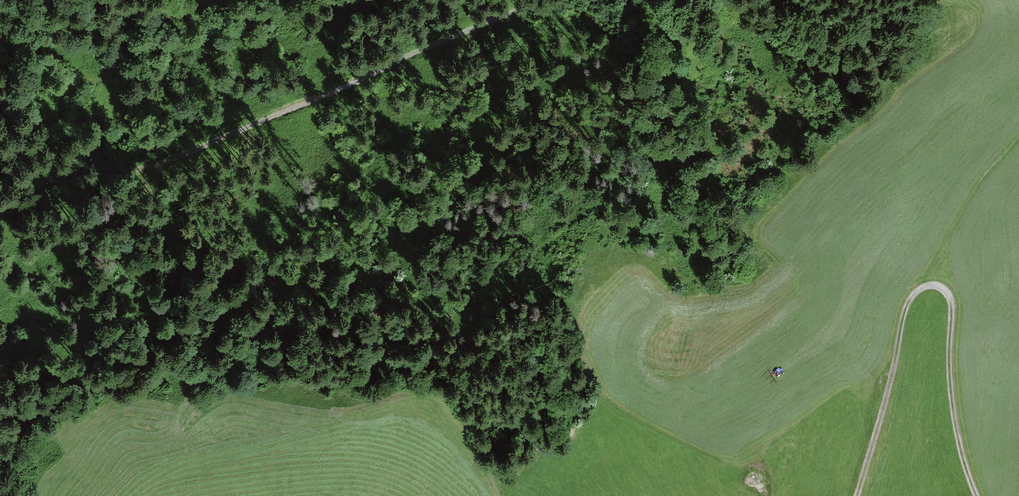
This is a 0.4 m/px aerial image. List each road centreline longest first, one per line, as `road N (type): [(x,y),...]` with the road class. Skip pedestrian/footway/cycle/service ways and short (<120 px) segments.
road 1 (track): [(549,0),(155,164),(62,174),(0,208)]
road 2 (track): [(561,0),(430,142),(320,228),(220,375),(202,386)]
road 3 (track): [(926,287),(942,288),(952,303),(955,405),(977,495)]
road 4 (track): [(926,287),(908,305),(856,495)]

